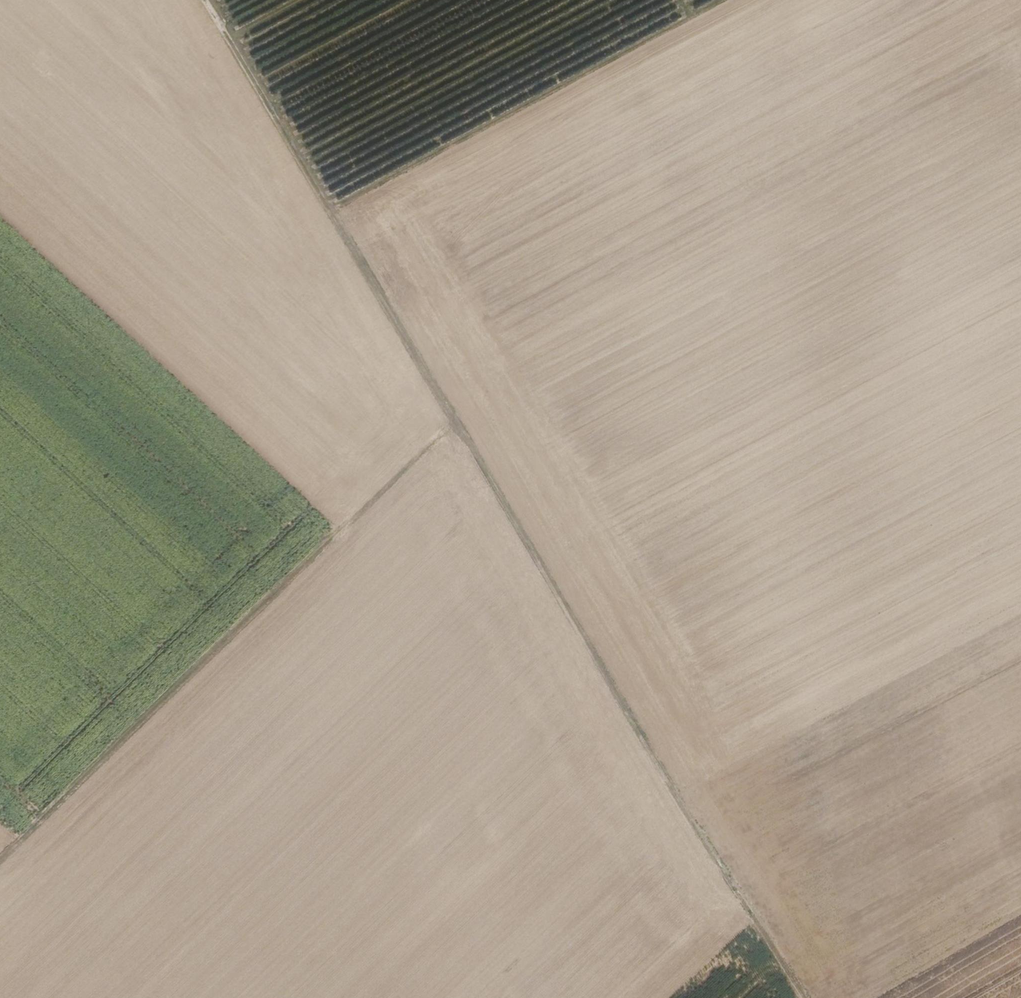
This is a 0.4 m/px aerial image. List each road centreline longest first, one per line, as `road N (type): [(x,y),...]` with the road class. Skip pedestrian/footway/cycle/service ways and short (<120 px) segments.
road 1 (track): [(204,0),(589,659),(801,997)]
road 2 (track): [(0,857),(454,431)]

